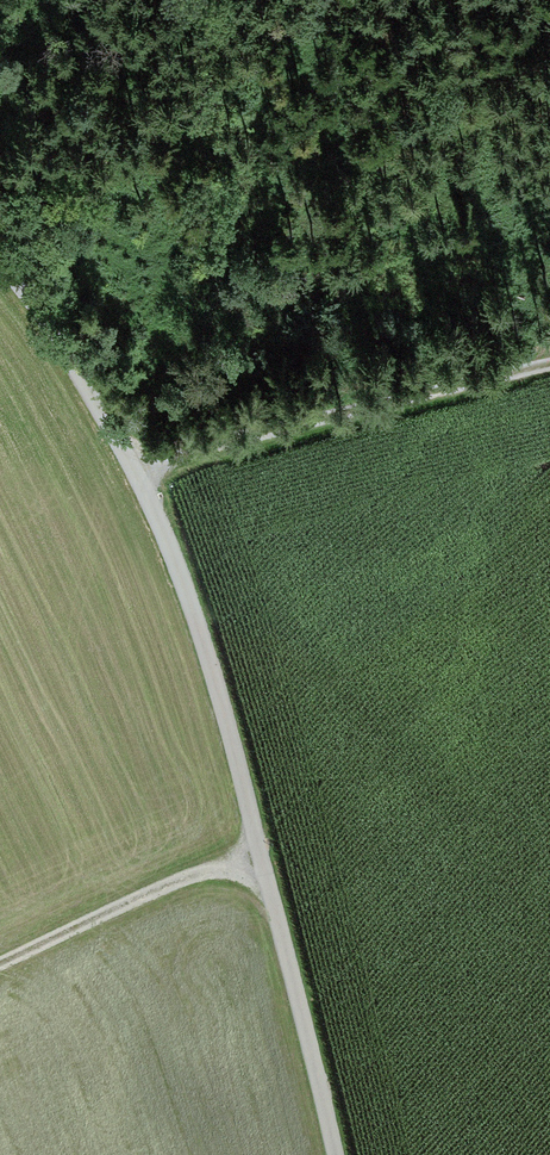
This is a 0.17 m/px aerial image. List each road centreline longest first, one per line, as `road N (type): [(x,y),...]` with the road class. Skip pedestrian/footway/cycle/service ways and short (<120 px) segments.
road 1 (unclassified): [(332,1154),(255,812),(188,596),(84,377),(0,263)]
road 2 (track): [(549,366),(132,466)]
road 3 (track): [(0,958),(199,867),(264,855)]

